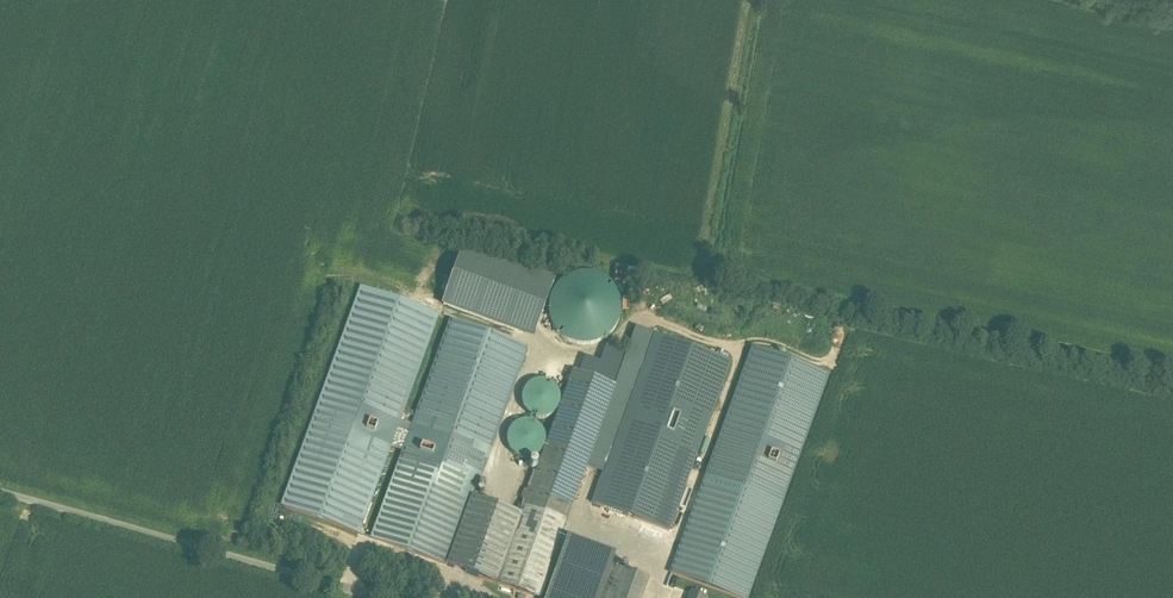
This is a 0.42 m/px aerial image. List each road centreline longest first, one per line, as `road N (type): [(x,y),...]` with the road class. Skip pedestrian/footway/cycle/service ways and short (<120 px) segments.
road 1 (unclassified): [(379,597),(0,492)]

